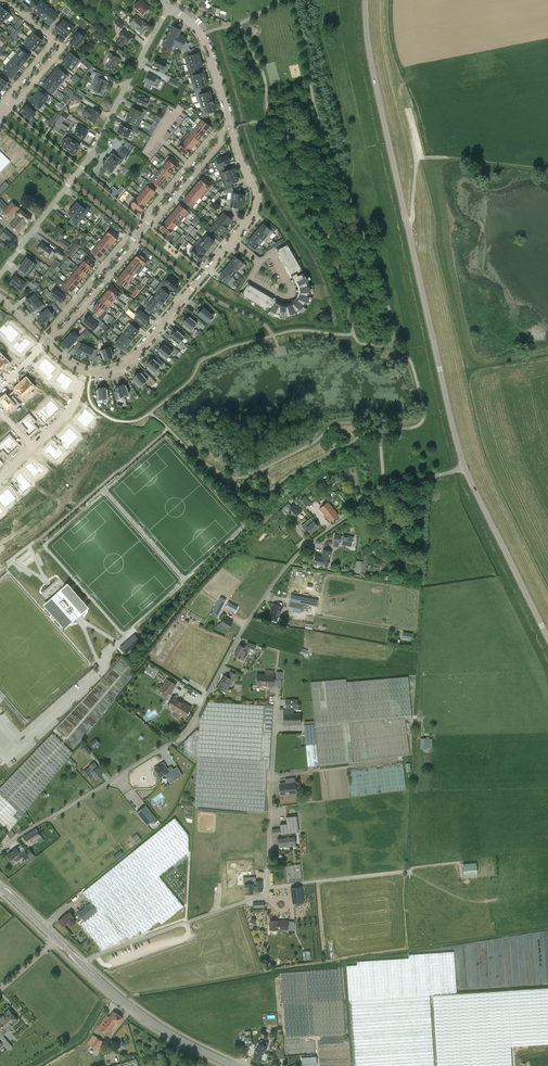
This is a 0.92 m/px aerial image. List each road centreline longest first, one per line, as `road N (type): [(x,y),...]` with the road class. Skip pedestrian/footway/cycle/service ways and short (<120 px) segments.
road 1 (unclassified): [(0,852),(184,731),(263,599),(311,543),(388,488),(466,468)]
road 2 (tertiary): [(466,468),(372,71),(365,0)]
road 3 (unclassified): [(277,685),(267,893),(83,965)]
road 4 (residential): [(0,275),(95,149),(171,4)]
road 5 (track): [(479,448),(417,162)]
road 6 (track): [(547,353),(487,363),(473,358),(423,158)]
road 7 (residential): [(231,241),(134,360),(103,373),(85,371)]
road 8 (tertiary): [(547,634),(466,468)]
road 9 (secondary): [(236,1065),(144,1017),(83,965)]
road 10 (residential): [(0,477),(67,412),(85,371)]
road 11 (residential): [(171,4),(205,45),(229,126)]
road 12 (residential): [(229,126),(256,201),(231,241)]
road 13 (residential): [(54,333),(132,240)]
road 14 (residential): [(54,333),(132,240)]

